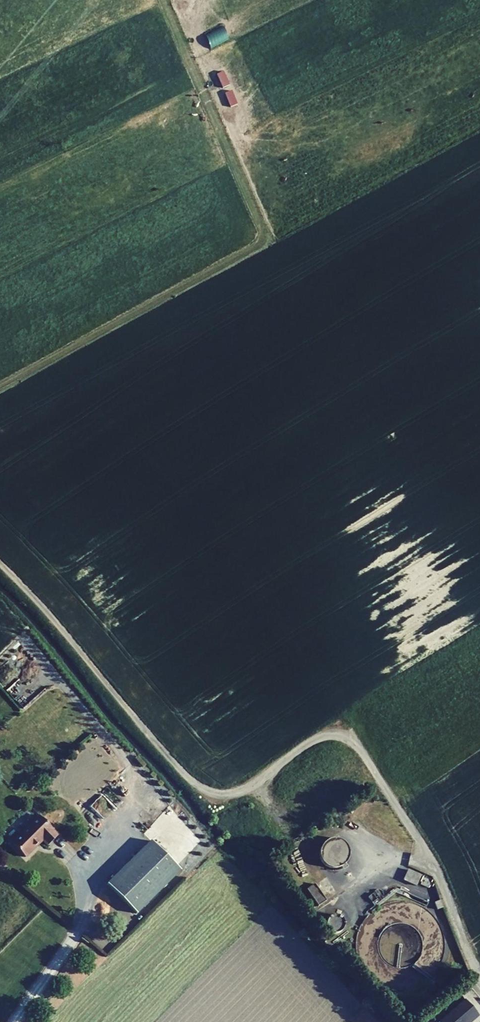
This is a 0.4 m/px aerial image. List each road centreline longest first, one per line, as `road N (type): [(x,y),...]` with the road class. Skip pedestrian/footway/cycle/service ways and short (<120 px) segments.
road 1 (track): [(0,562),(204,791),(240,792),(322,736),(356,742),(429,859),(479,976)]

